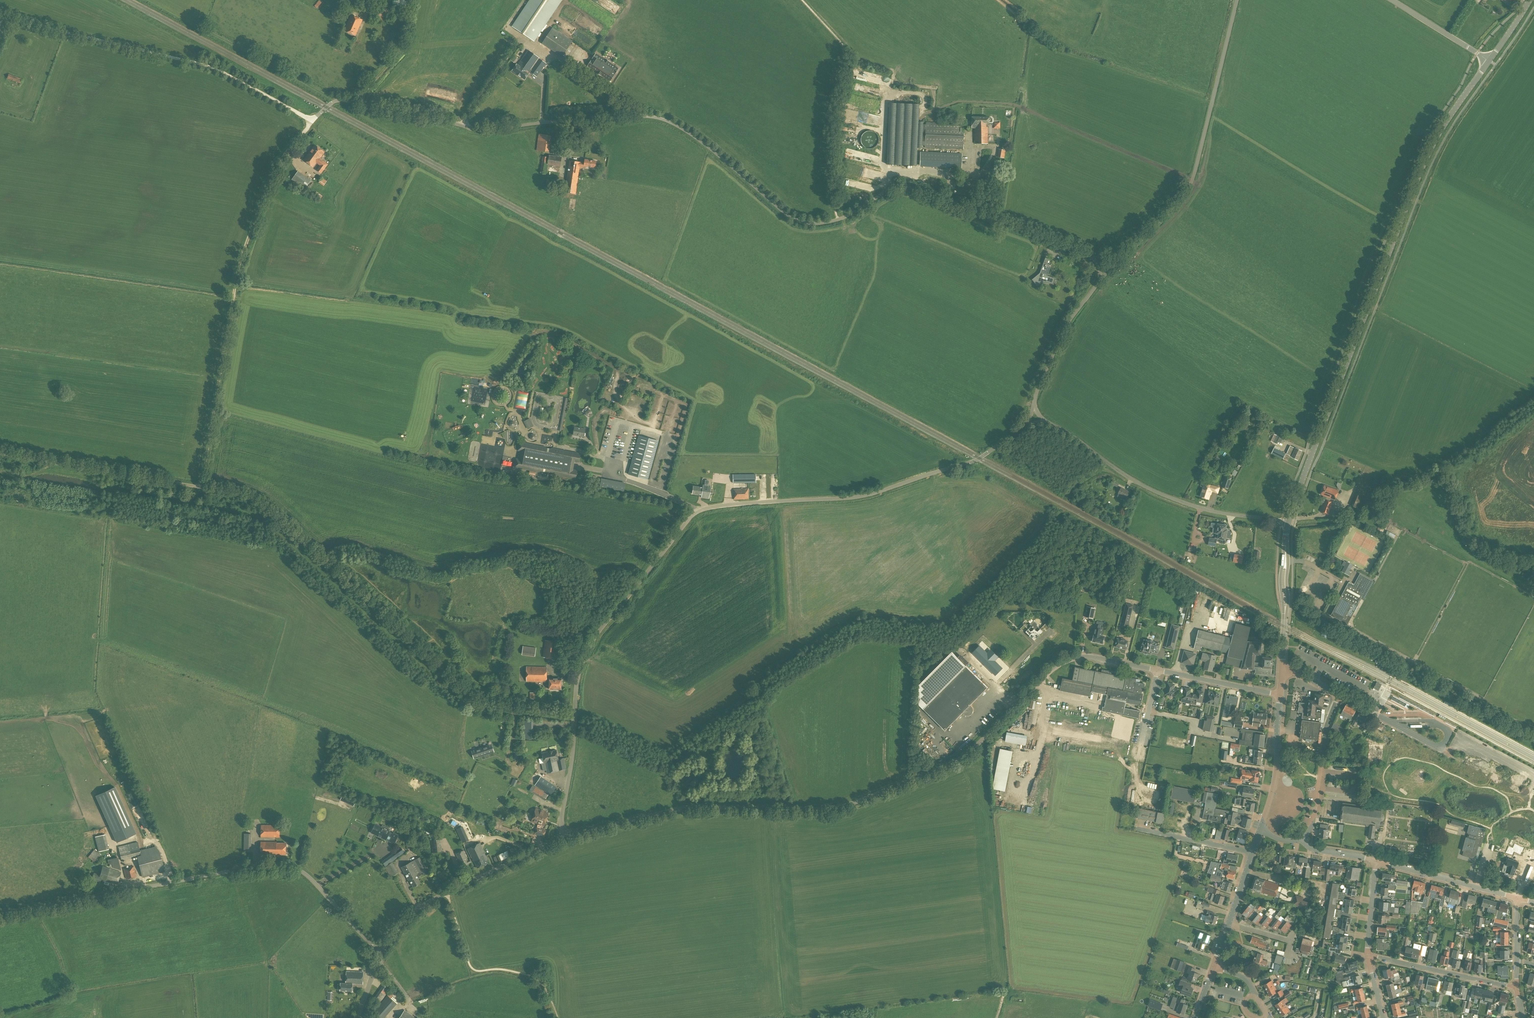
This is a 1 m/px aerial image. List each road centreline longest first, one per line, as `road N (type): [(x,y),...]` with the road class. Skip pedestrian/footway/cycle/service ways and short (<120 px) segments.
road 1 (unclassified): [(1095,257),(906,186),(837,220),(800,222),(661,117),(476,128),(340,100),(313,121),(215,66),(0,7)]
road 2 (unclassified): [(575,715),(477,704),(242,495),(0,453)]
road 3 (unclassified): [(566,838),(687,807),(849,804),(964,756),(1062,662),(1088,656),(1158,670)]
road 4 (unclassified): [(575,715),(580,669),(595,636),(696,512),(864,496),(975,460),(1026,426)]
road 5 (tertiary): [(1288,523),(1416,176),(1489,61)]
road 6 (unclassified): [(380,954),(304,873),(286,866),(0,914)]
road 7 (track): [(313,121),(273,170),(241,257),(201,487)]
road 8 (unclassified): [(1122,258),(1190,189),(1237,0)]
road 9 (unclassified): [(1288,523),(1167,497),(1046,421)]
road 10 (unclassified): [(380,954),(432,900),(566,838)]
road 11 (residential): [(1516,987),(1367,955)]
road 12 (residential): [(1303,841),(1339,694)]
road 13 (unclassified): [(1516,897),(1375,861)]
road 14 (unclassified): [(1101,280),(1067,324),(1034,404)]
road 15 (tertiary): [(1260,829),(1276,770),(1280,695)]
road 16 (unclassified): [(1280,695),(1158,670)]
road 17 (unclassified): [(566,838),(561,815),(575,715)]

